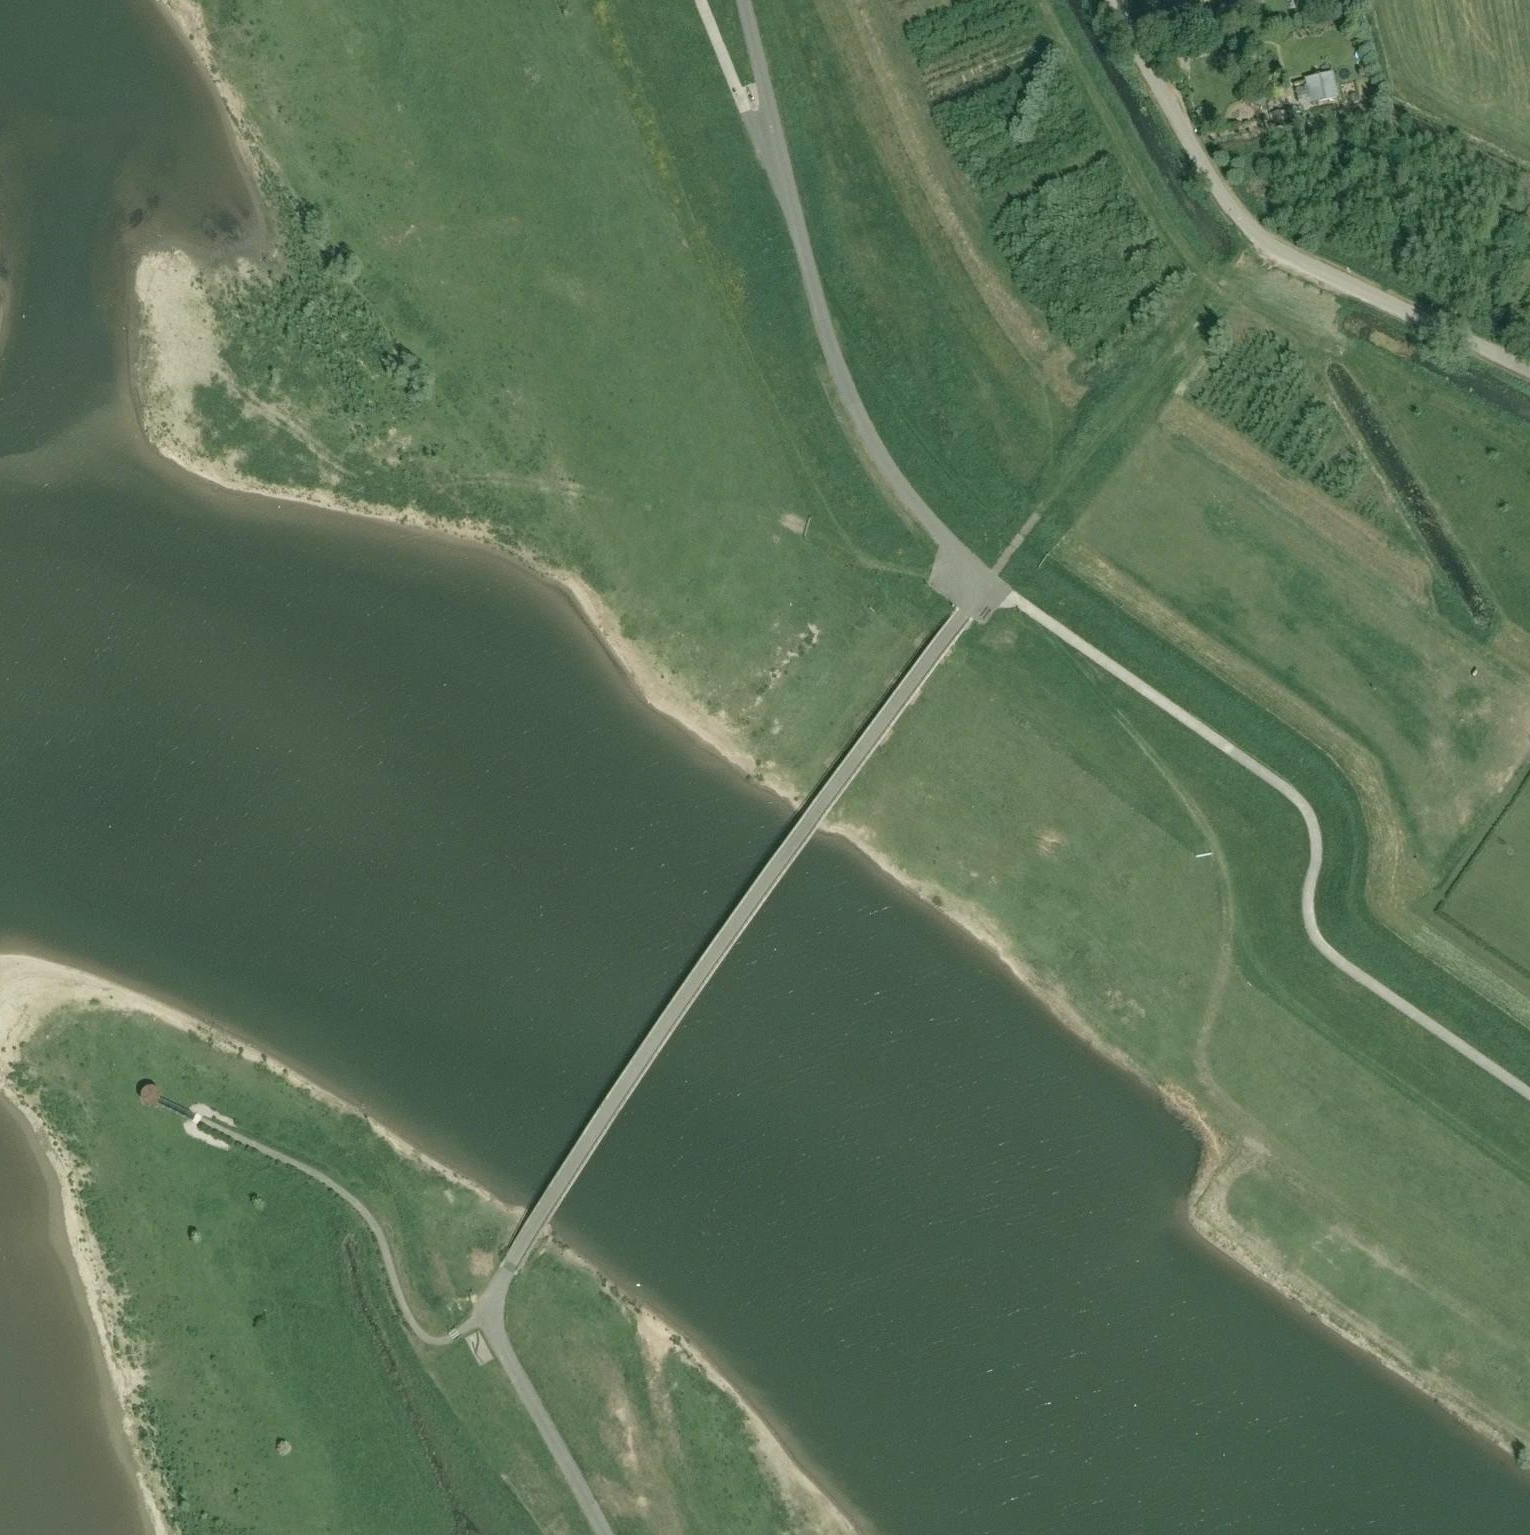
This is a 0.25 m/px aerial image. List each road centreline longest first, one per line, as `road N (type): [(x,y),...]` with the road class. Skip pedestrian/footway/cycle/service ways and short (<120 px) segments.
road 1 (unclassified): [(744,0),(802,247),(856,410),(912,501),(988,579),(759,891),(508,1270),(489,1310),(605,1534)]
road 2 (unclassified): [(1529,371),(1261,239),(1218,189),(1114,0)]

